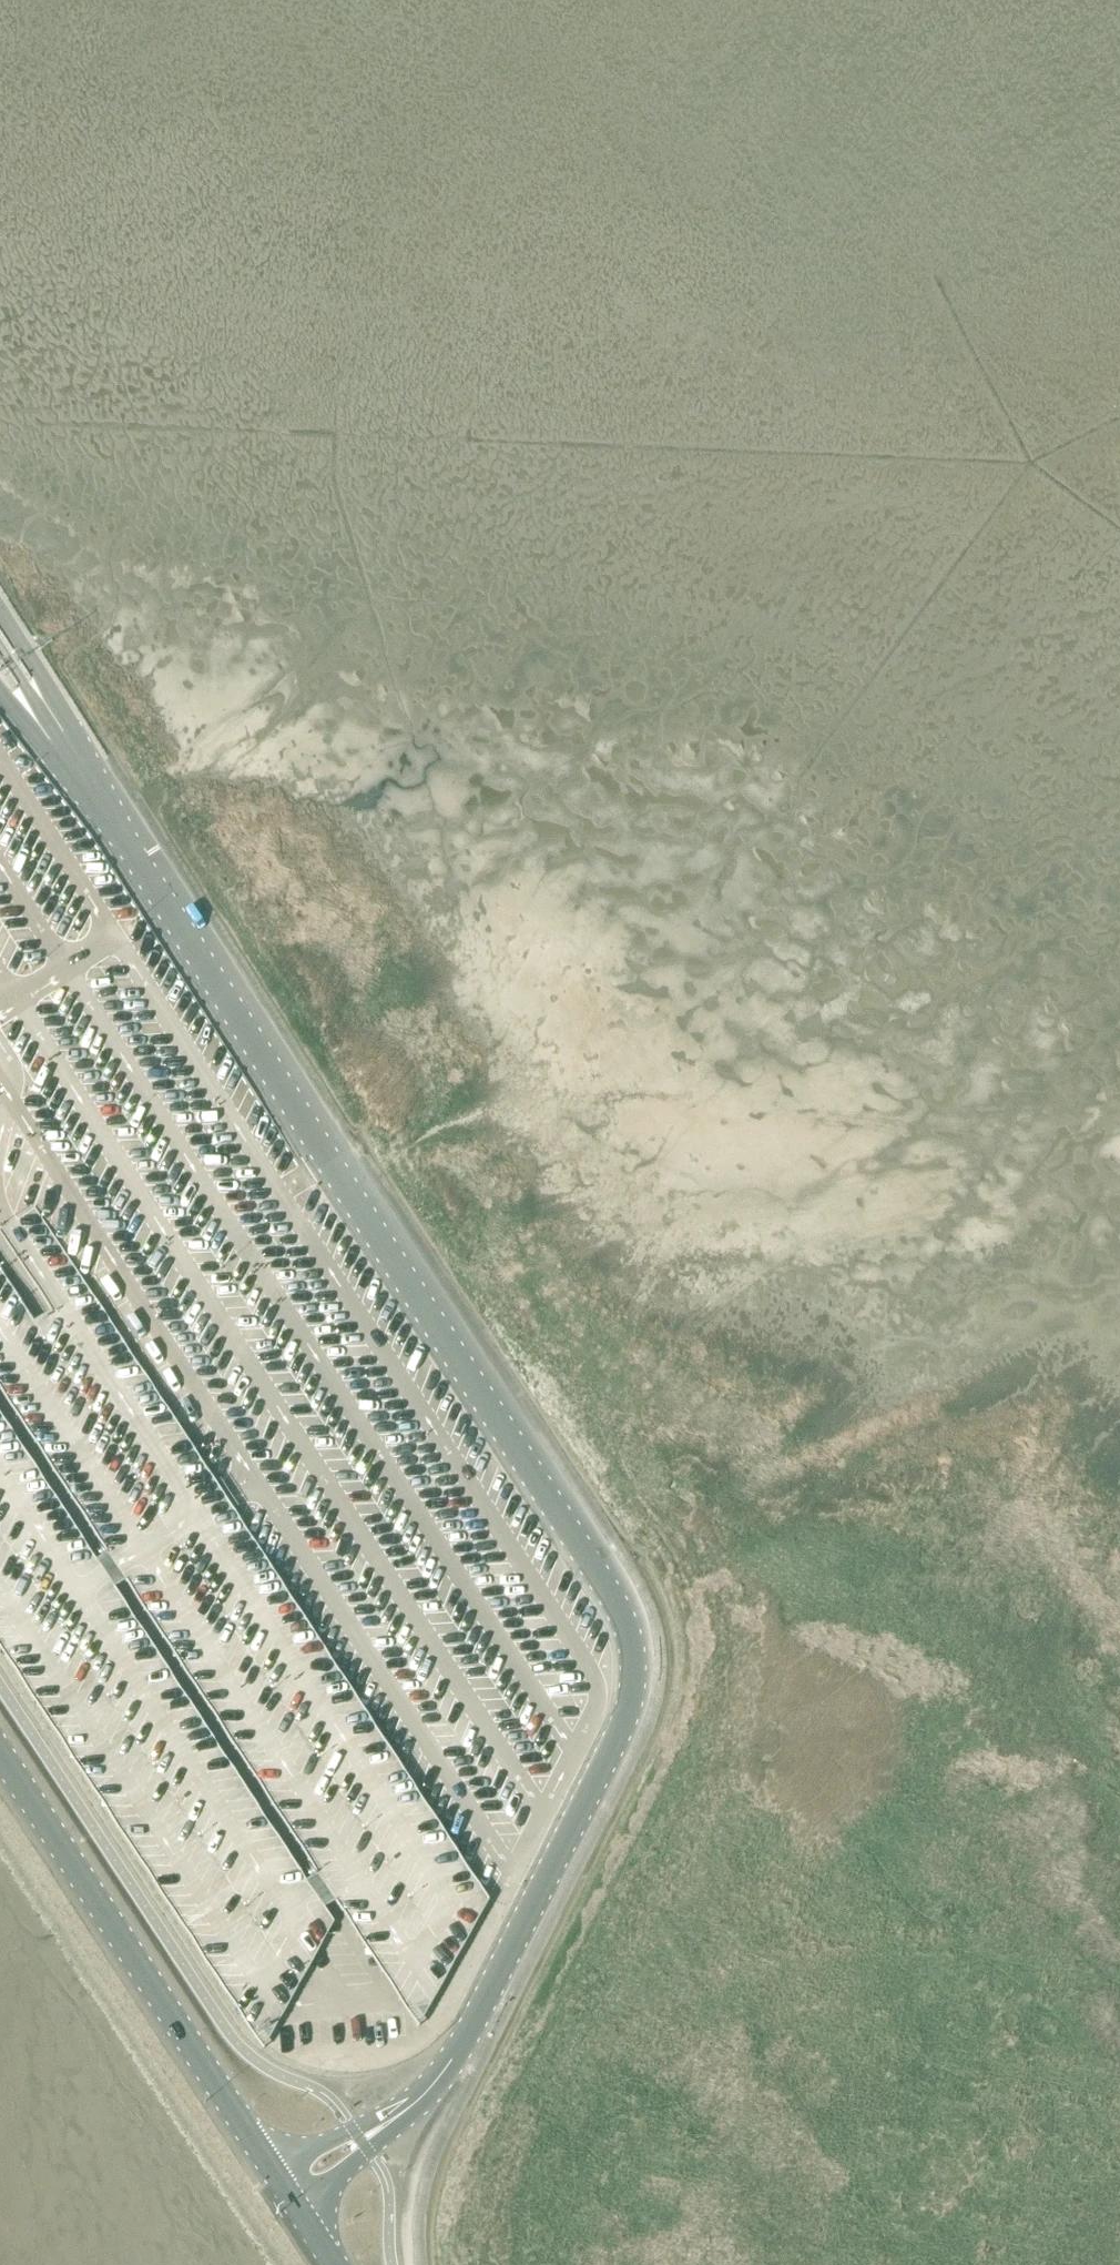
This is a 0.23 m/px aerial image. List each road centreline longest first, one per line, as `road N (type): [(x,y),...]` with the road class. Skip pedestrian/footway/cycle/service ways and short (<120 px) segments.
road 1 (primary): [(401,2113),(446,2065),(627,1716),(624,1636),(240,1033),(92,777)]
road 2 (unclassified): [(272,2172),(0,1758)]
road 3 (primary): [(401,2113),(352,2128),(272,2172)]
road 4 (primary): [(295,2207),(401,2113)]
road 5 (primary): [(0,702),(48,753),(92,777)]

